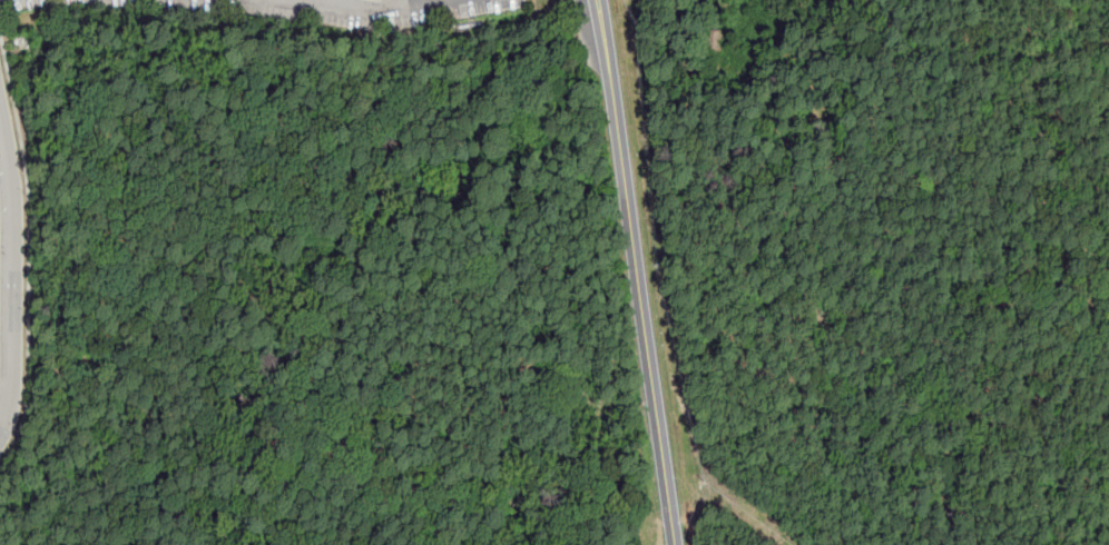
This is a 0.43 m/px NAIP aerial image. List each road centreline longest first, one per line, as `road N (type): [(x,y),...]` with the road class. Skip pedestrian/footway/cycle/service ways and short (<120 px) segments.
road 1 (primary): [(674,544),(596,0)]
road 2 (residential): [(0,438),(13,385),(16,210),(0,125)]

